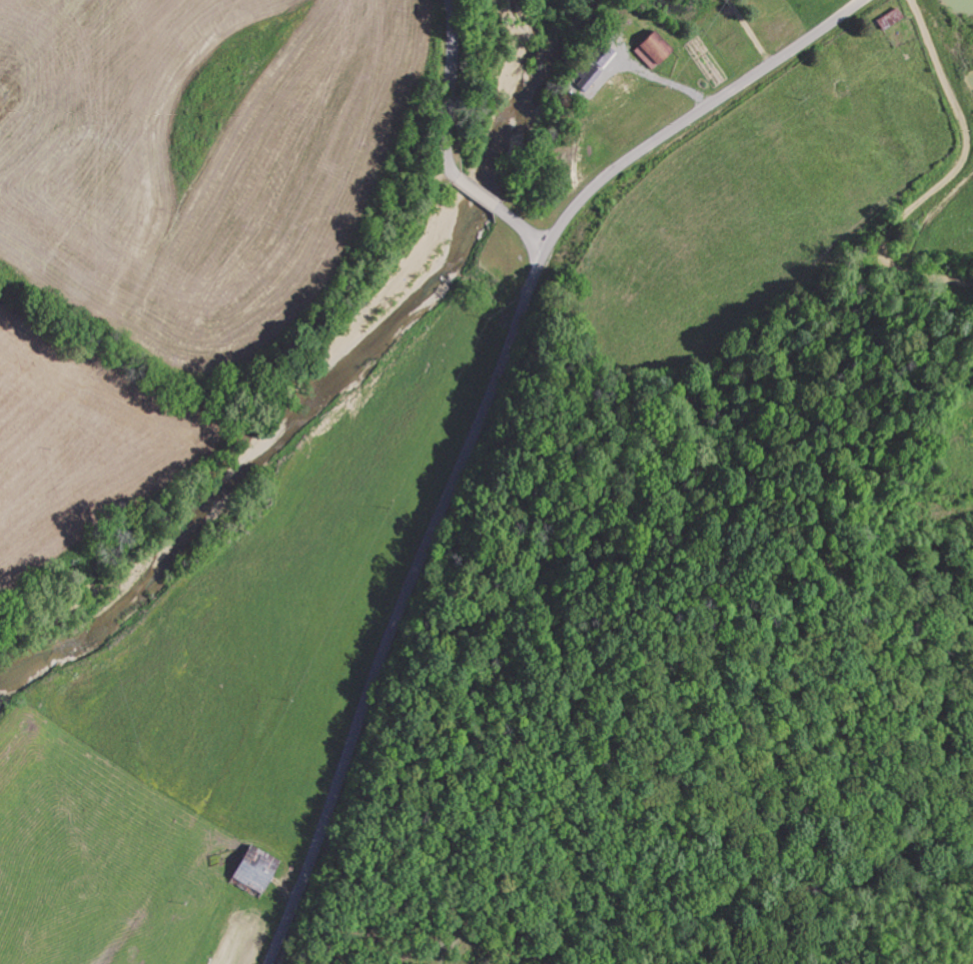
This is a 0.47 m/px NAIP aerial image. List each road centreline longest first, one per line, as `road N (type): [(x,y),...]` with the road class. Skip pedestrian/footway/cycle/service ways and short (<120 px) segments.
road 1 (residential): [(268,963),(397,613),(564,219),(625,160),(861,0)]
road 2 (residential): [(544,255),(448,166),(448,0)]

